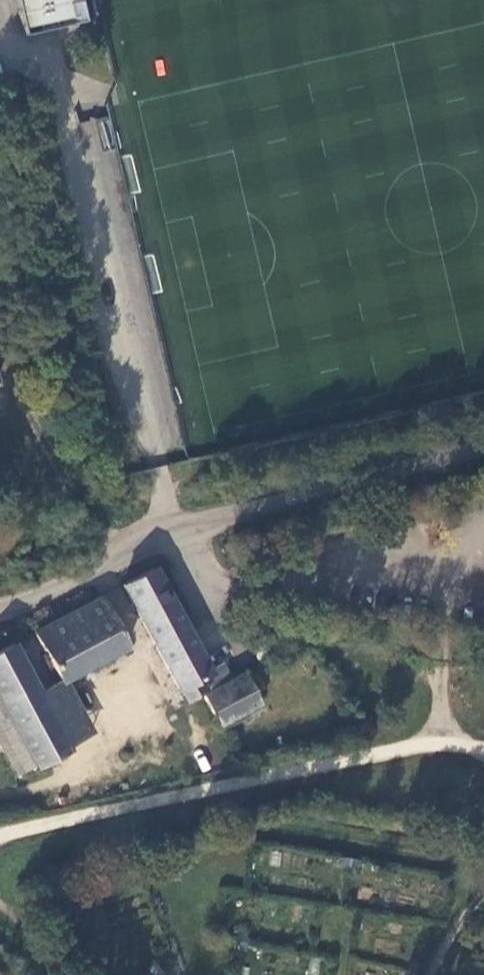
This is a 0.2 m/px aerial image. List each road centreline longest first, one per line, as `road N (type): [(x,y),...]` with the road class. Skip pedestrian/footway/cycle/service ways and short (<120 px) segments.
road 1 (unclassified): [(483,449),(172,532),(49,596),(0,610)]

